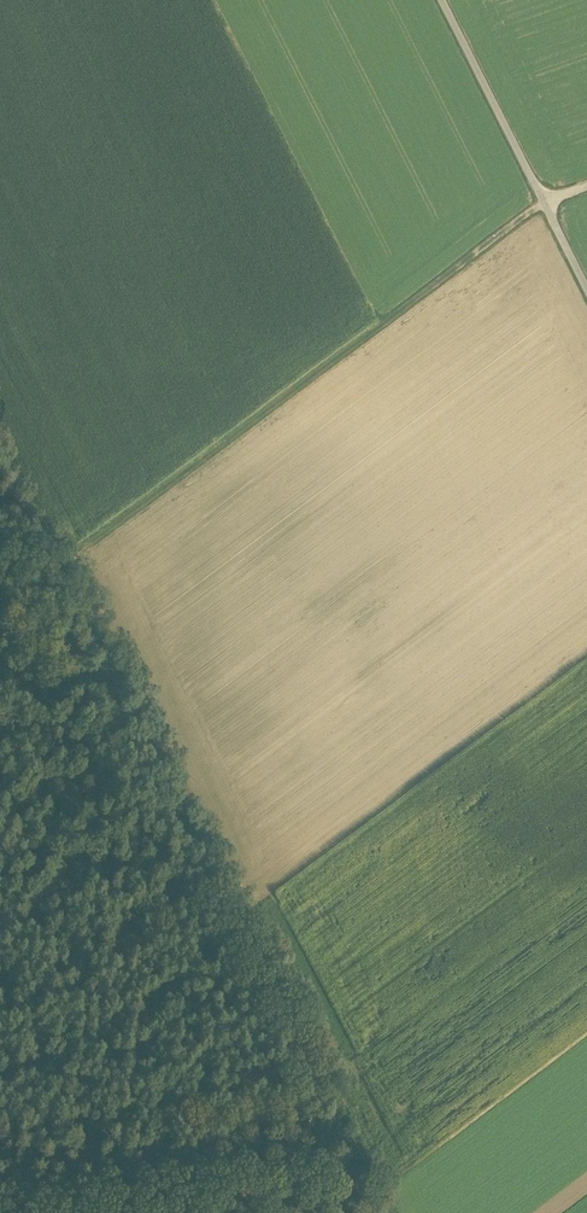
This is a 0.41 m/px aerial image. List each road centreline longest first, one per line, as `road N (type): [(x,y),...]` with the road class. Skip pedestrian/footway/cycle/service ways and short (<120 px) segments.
road 1 (track): [(543,201),(67,562),(0,570)]
road 2 (unclassified): [(586,288),(442,0)]

